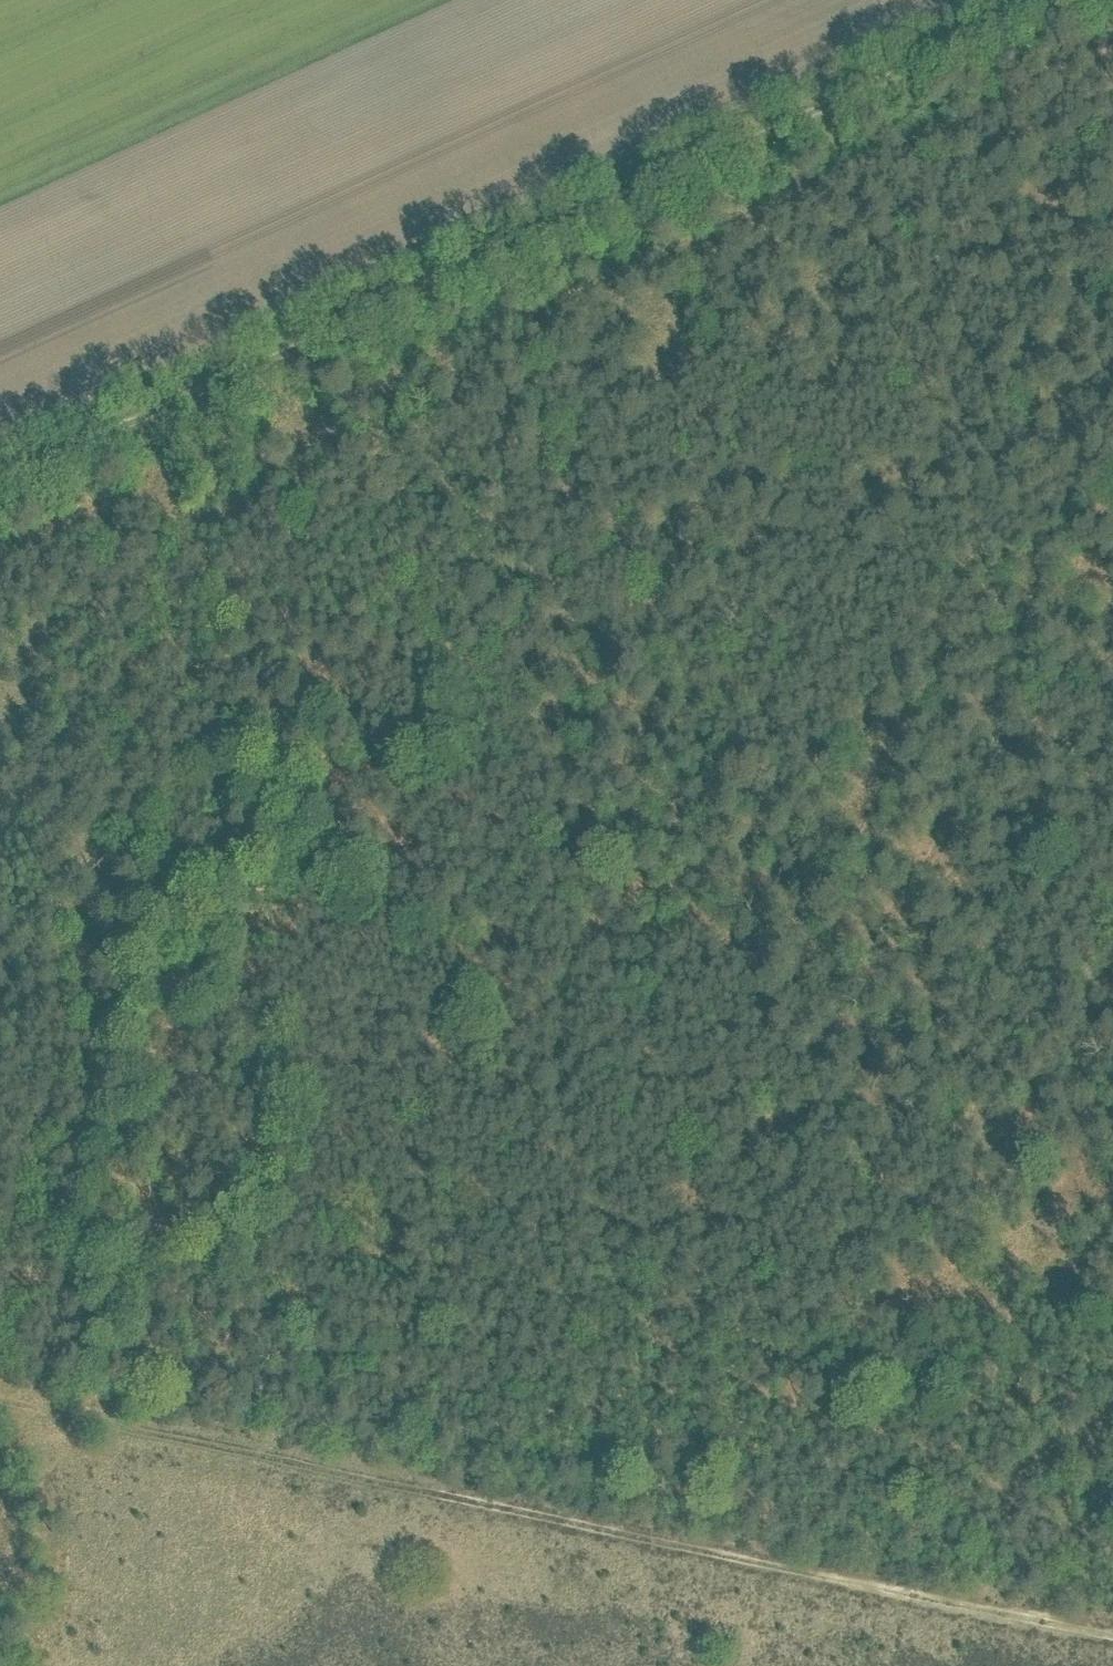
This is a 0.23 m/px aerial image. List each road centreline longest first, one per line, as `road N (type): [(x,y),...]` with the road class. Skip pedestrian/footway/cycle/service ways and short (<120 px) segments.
road 1 (track): [(0,490),(1080,0)]

